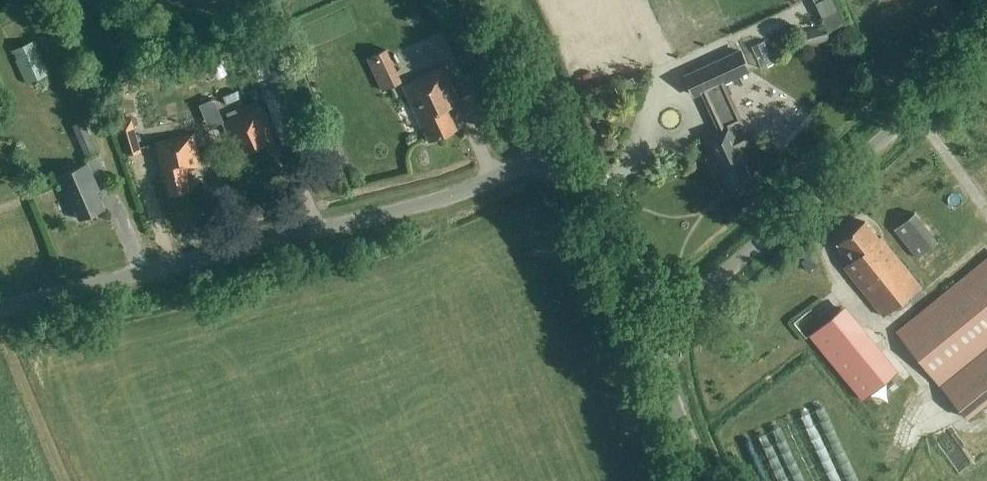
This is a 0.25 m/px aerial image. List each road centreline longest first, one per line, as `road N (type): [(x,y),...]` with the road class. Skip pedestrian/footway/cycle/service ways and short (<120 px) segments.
road 1 (unclassified): [(557,150),(436,201),(0,307)]
road 2 (unclassified): [(643,329),(705,288),(986,48)]
road 3 (unclassified): [(643,329),(557,150)]
road 4 (unclassified): [(557,150),(487,0)]
road 5 (unclassified): [(706,480),(643,329)]

